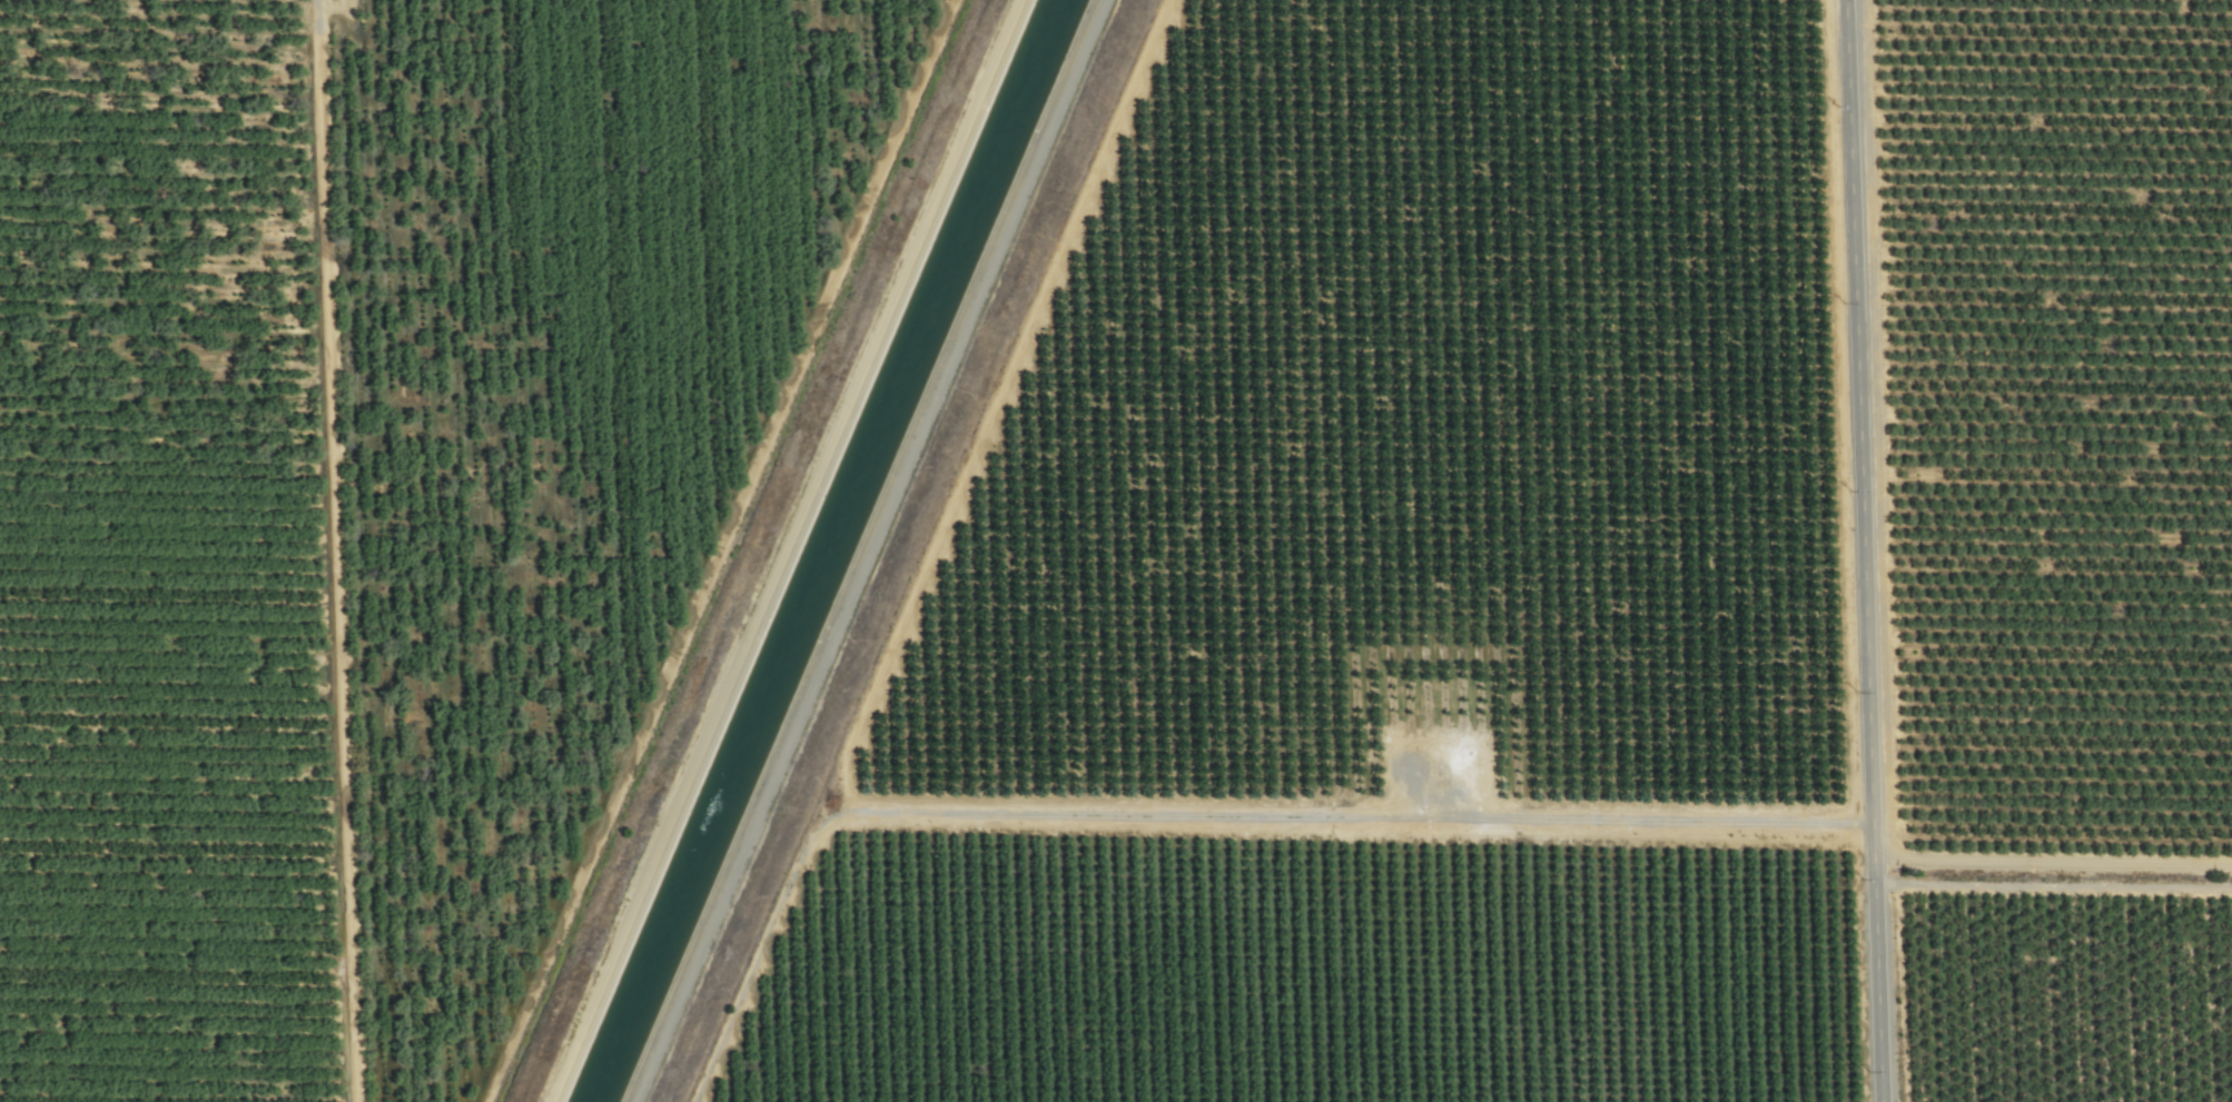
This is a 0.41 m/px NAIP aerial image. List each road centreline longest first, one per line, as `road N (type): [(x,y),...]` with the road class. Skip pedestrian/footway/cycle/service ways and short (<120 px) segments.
road 1 (tertiary): [(1880,1101),(1844,0)]

